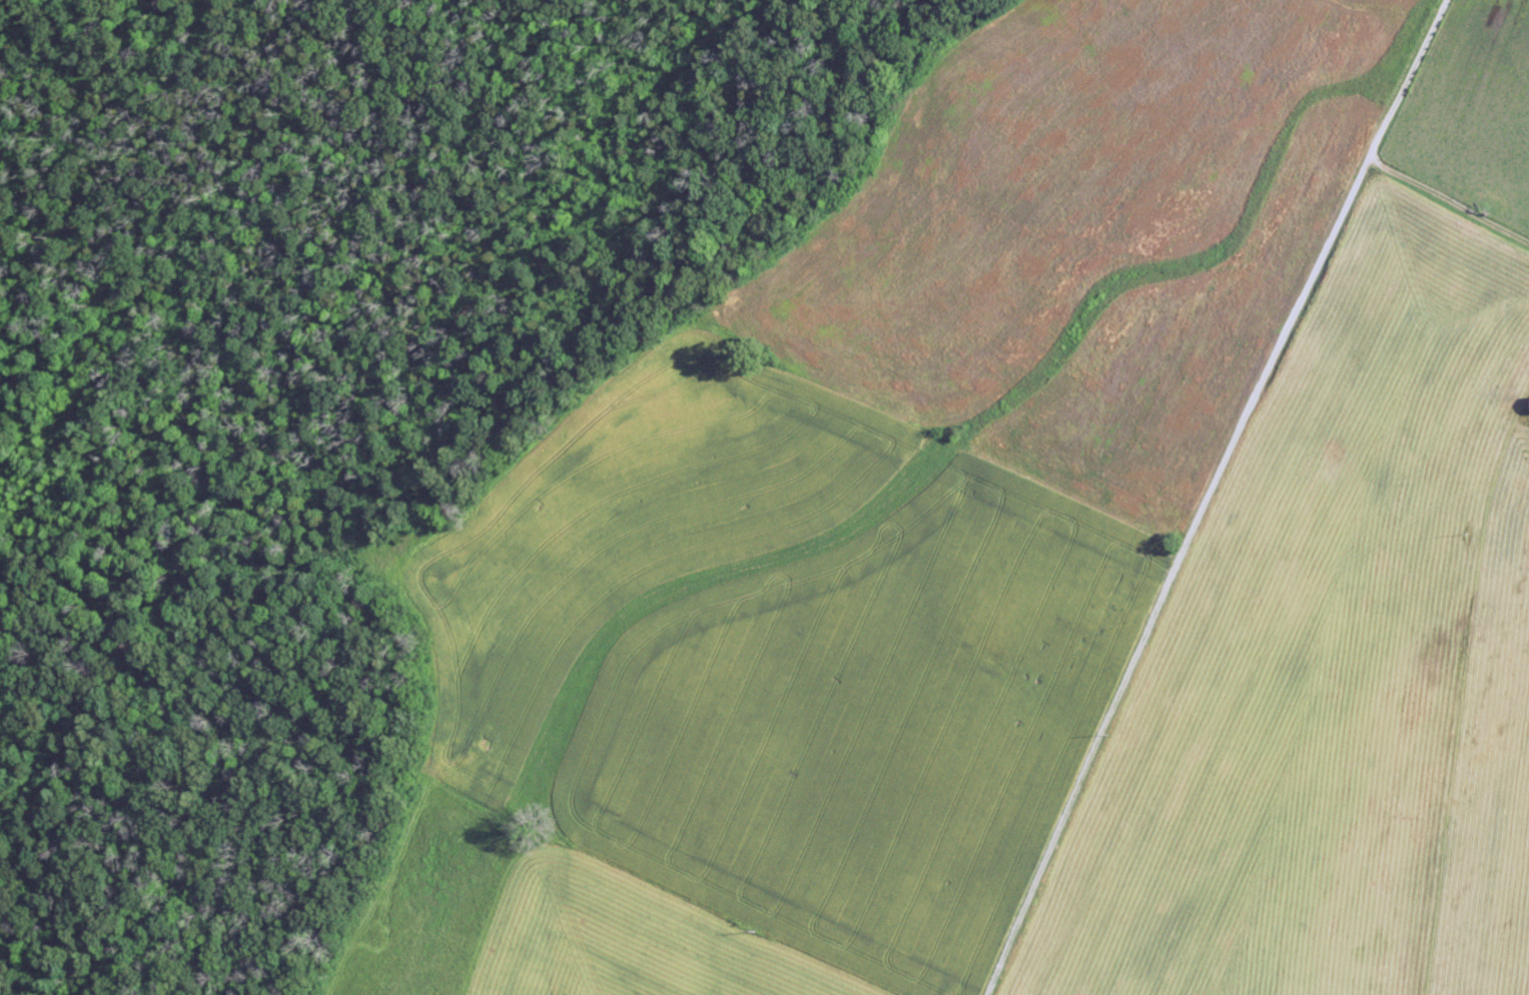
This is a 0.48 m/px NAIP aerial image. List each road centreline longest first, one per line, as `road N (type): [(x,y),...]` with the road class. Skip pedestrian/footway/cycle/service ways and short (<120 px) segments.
road 1 (residential): [(1098,750),(1449,0)]
road 2 (residential): [(989,994),(1098,750)]

